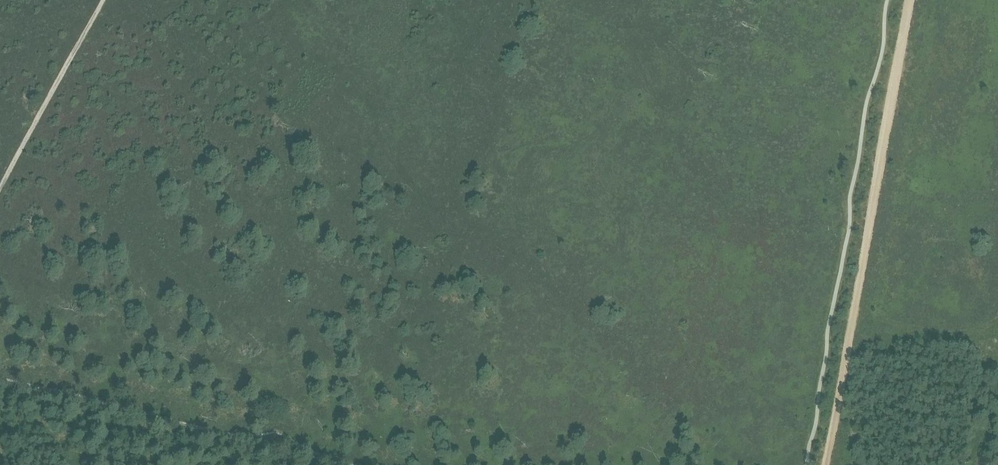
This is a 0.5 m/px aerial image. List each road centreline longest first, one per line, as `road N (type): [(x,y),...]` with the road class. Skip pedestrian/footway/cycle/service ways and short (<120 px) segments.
road 1 (track): [(826,464),(909,0)]

